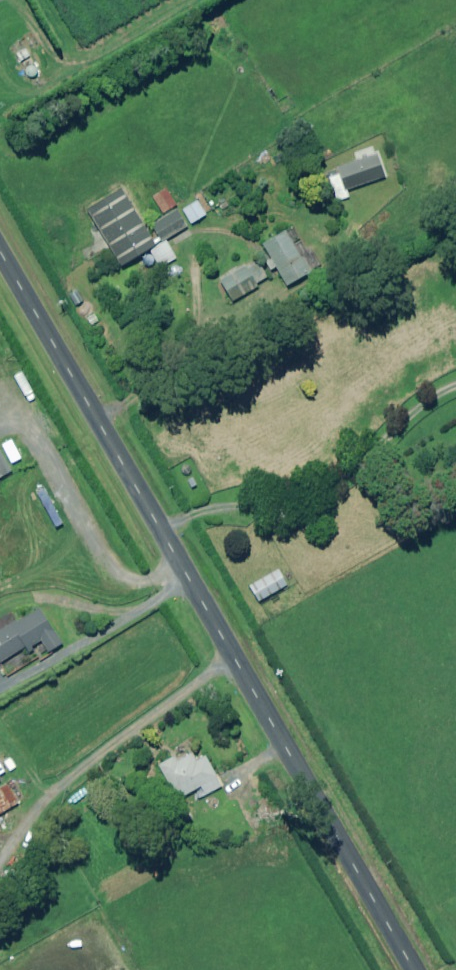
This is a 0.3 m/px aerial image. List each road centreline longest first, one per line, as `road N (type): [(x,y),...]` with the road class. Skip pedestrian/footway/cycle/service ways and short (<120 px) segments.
road 1 (unclassified): [(0,255),(412,969)]
road 2 (track): [(181,568),(149,580),(123,572),(38,435),(12,418),(0,425)]

